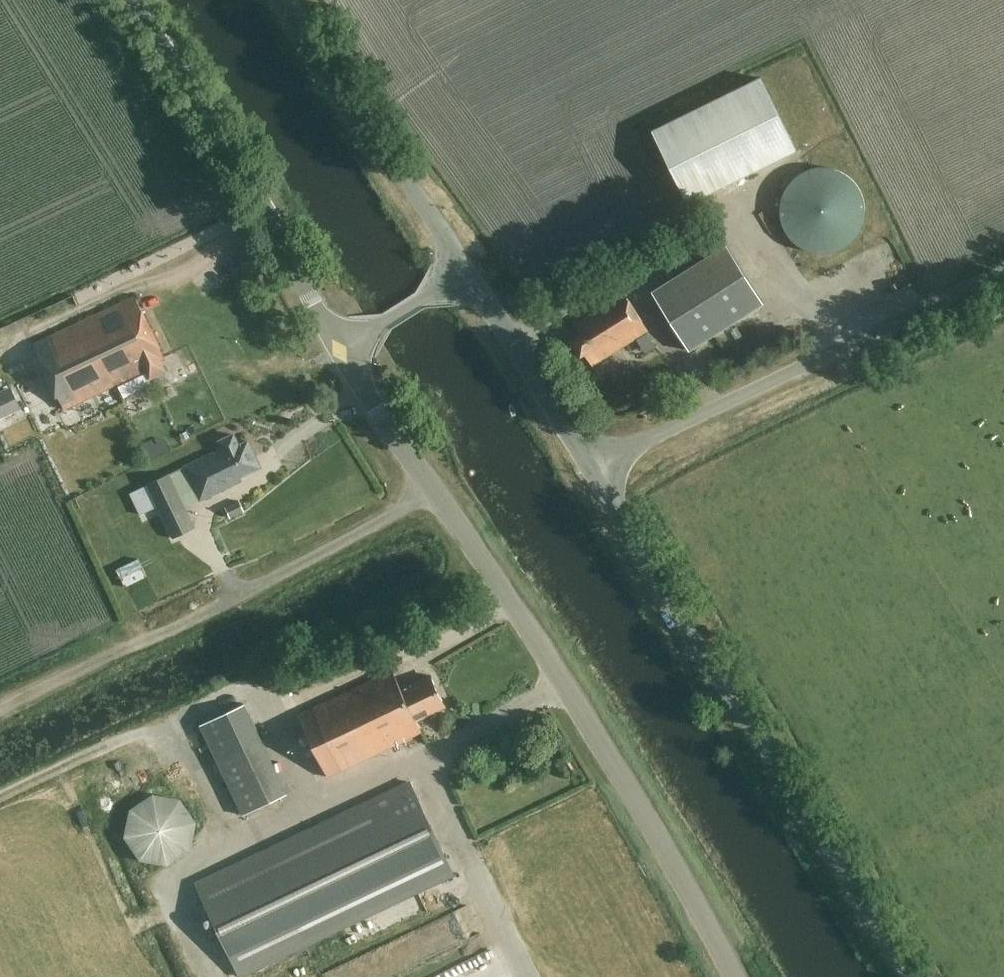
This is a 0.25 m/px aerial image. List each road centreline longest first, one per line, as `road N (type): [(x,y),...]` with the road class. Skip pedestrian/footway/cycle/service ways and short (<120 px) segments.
road 1 (unclassified): [(737,976),(638,804),(339,350)]
road 2 (unclassified): [(910,976),(591,468)]
road 3 (track): [(433,489),(229,602),(0,710)]
road 4 (unclassified): [(591,468),(1003,271)]
road 5 (unclassified): [(339,350),(134,0)]
road 6 (unclassified): [(467,272),(292,0)]
road 7 (unclassified): [(591,468),(467,272)]
road 8 (track): [(138,729),(0,795)]
road 9 (unclassified): [(339,350),(467,272)]

